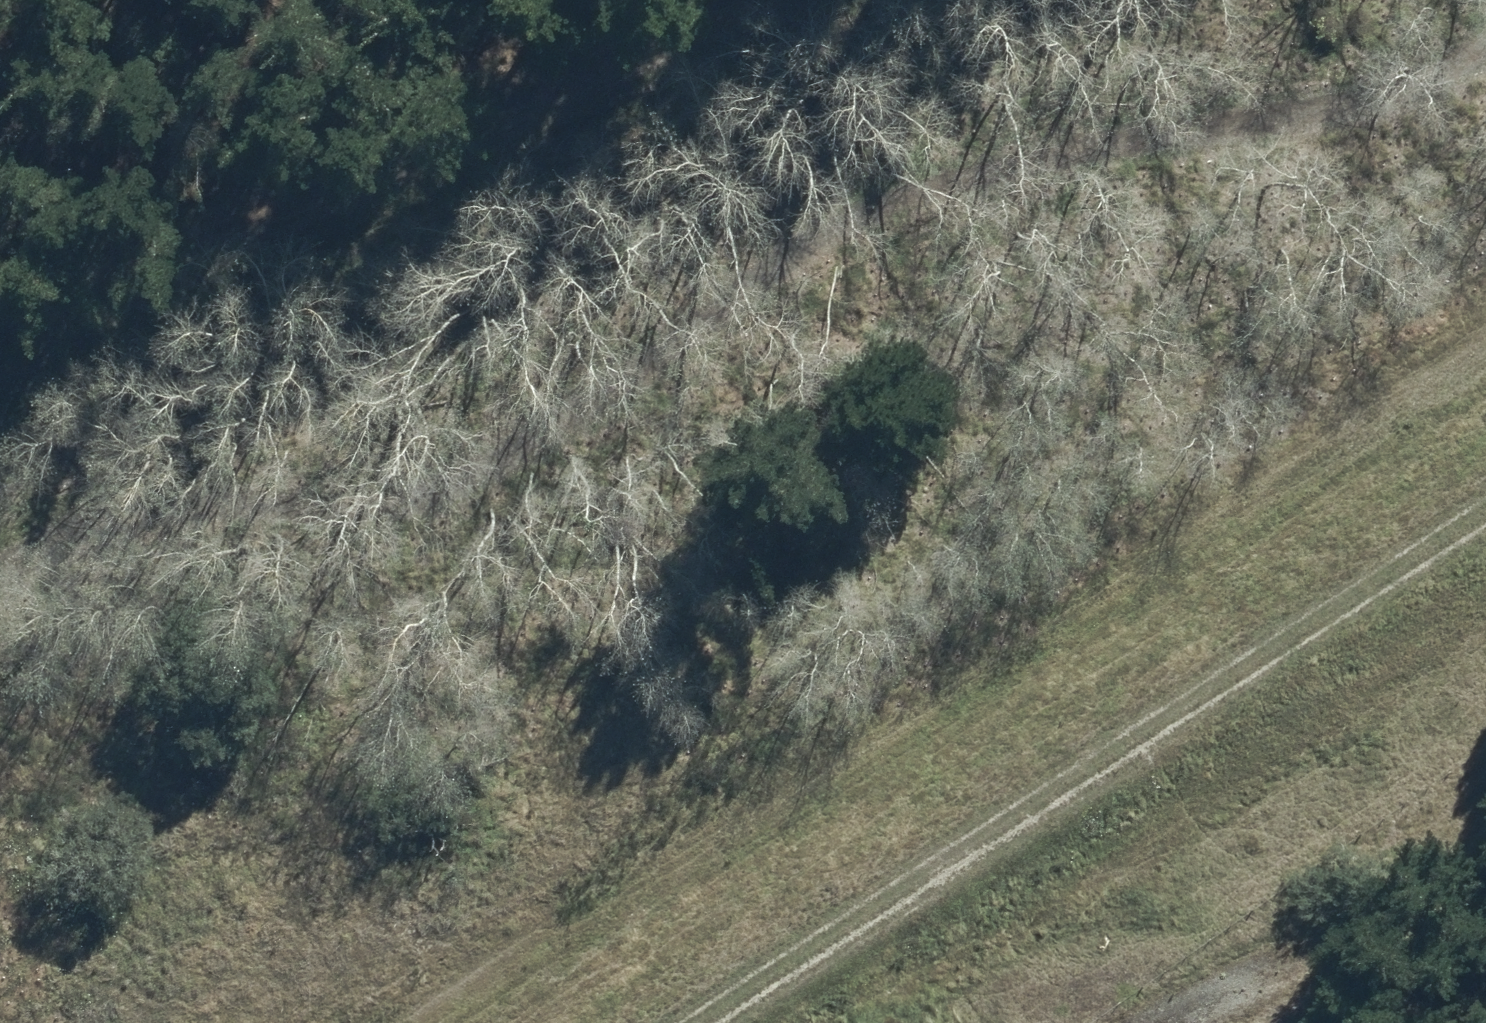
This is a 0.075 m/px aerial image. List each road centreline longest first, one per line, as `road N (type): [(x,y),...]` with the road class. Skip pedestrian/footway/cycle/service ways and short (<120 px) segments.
road 1 (track): [(1485,44),(1337,134),(1107,165),(31,563),(0,584)]
road 2 (track): [(1485,294),(351,1022)]
road 3 (unclassified): [(0,450),(141,368),(889,56),(977,0)]
road 4 (track): [(650,1022),(1485,477)]

